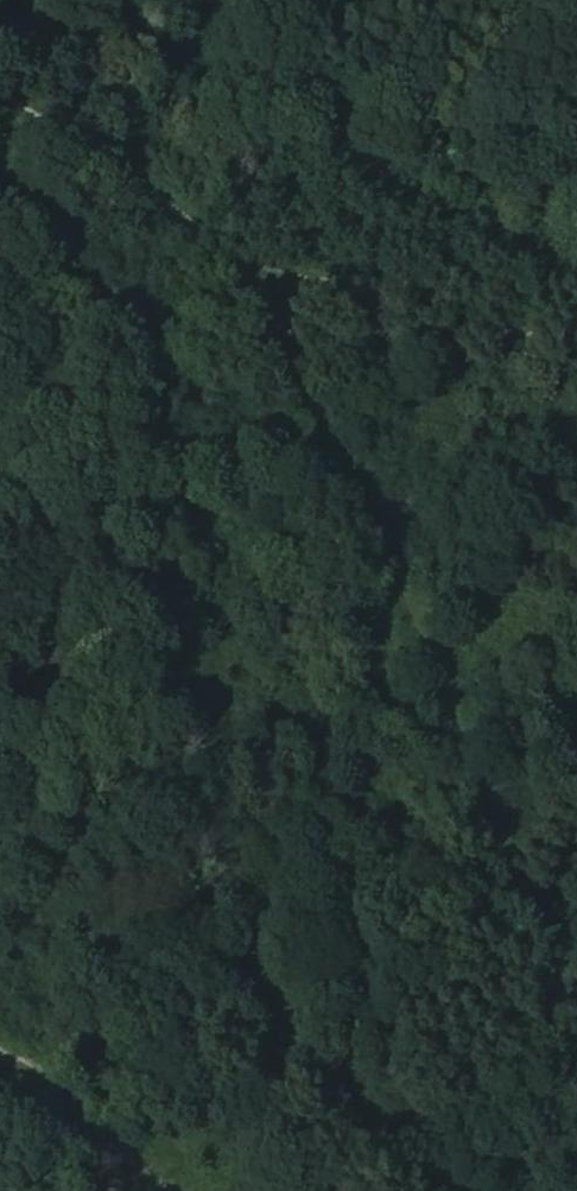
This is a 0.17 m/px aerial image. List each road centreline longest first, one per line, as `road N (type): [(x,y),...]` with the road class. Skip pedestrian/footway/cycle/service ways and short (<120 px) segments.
road 1 (track): [(576,1014),(288,359),(277,316),(285,262)]
road 2 (track): [(0,97),(104,150),(177,213),(248,248),(403,284),(437,281),(503,321),(576,349)]
road 3 (track): [(168,1190),(70,1100),(0,1049)]

